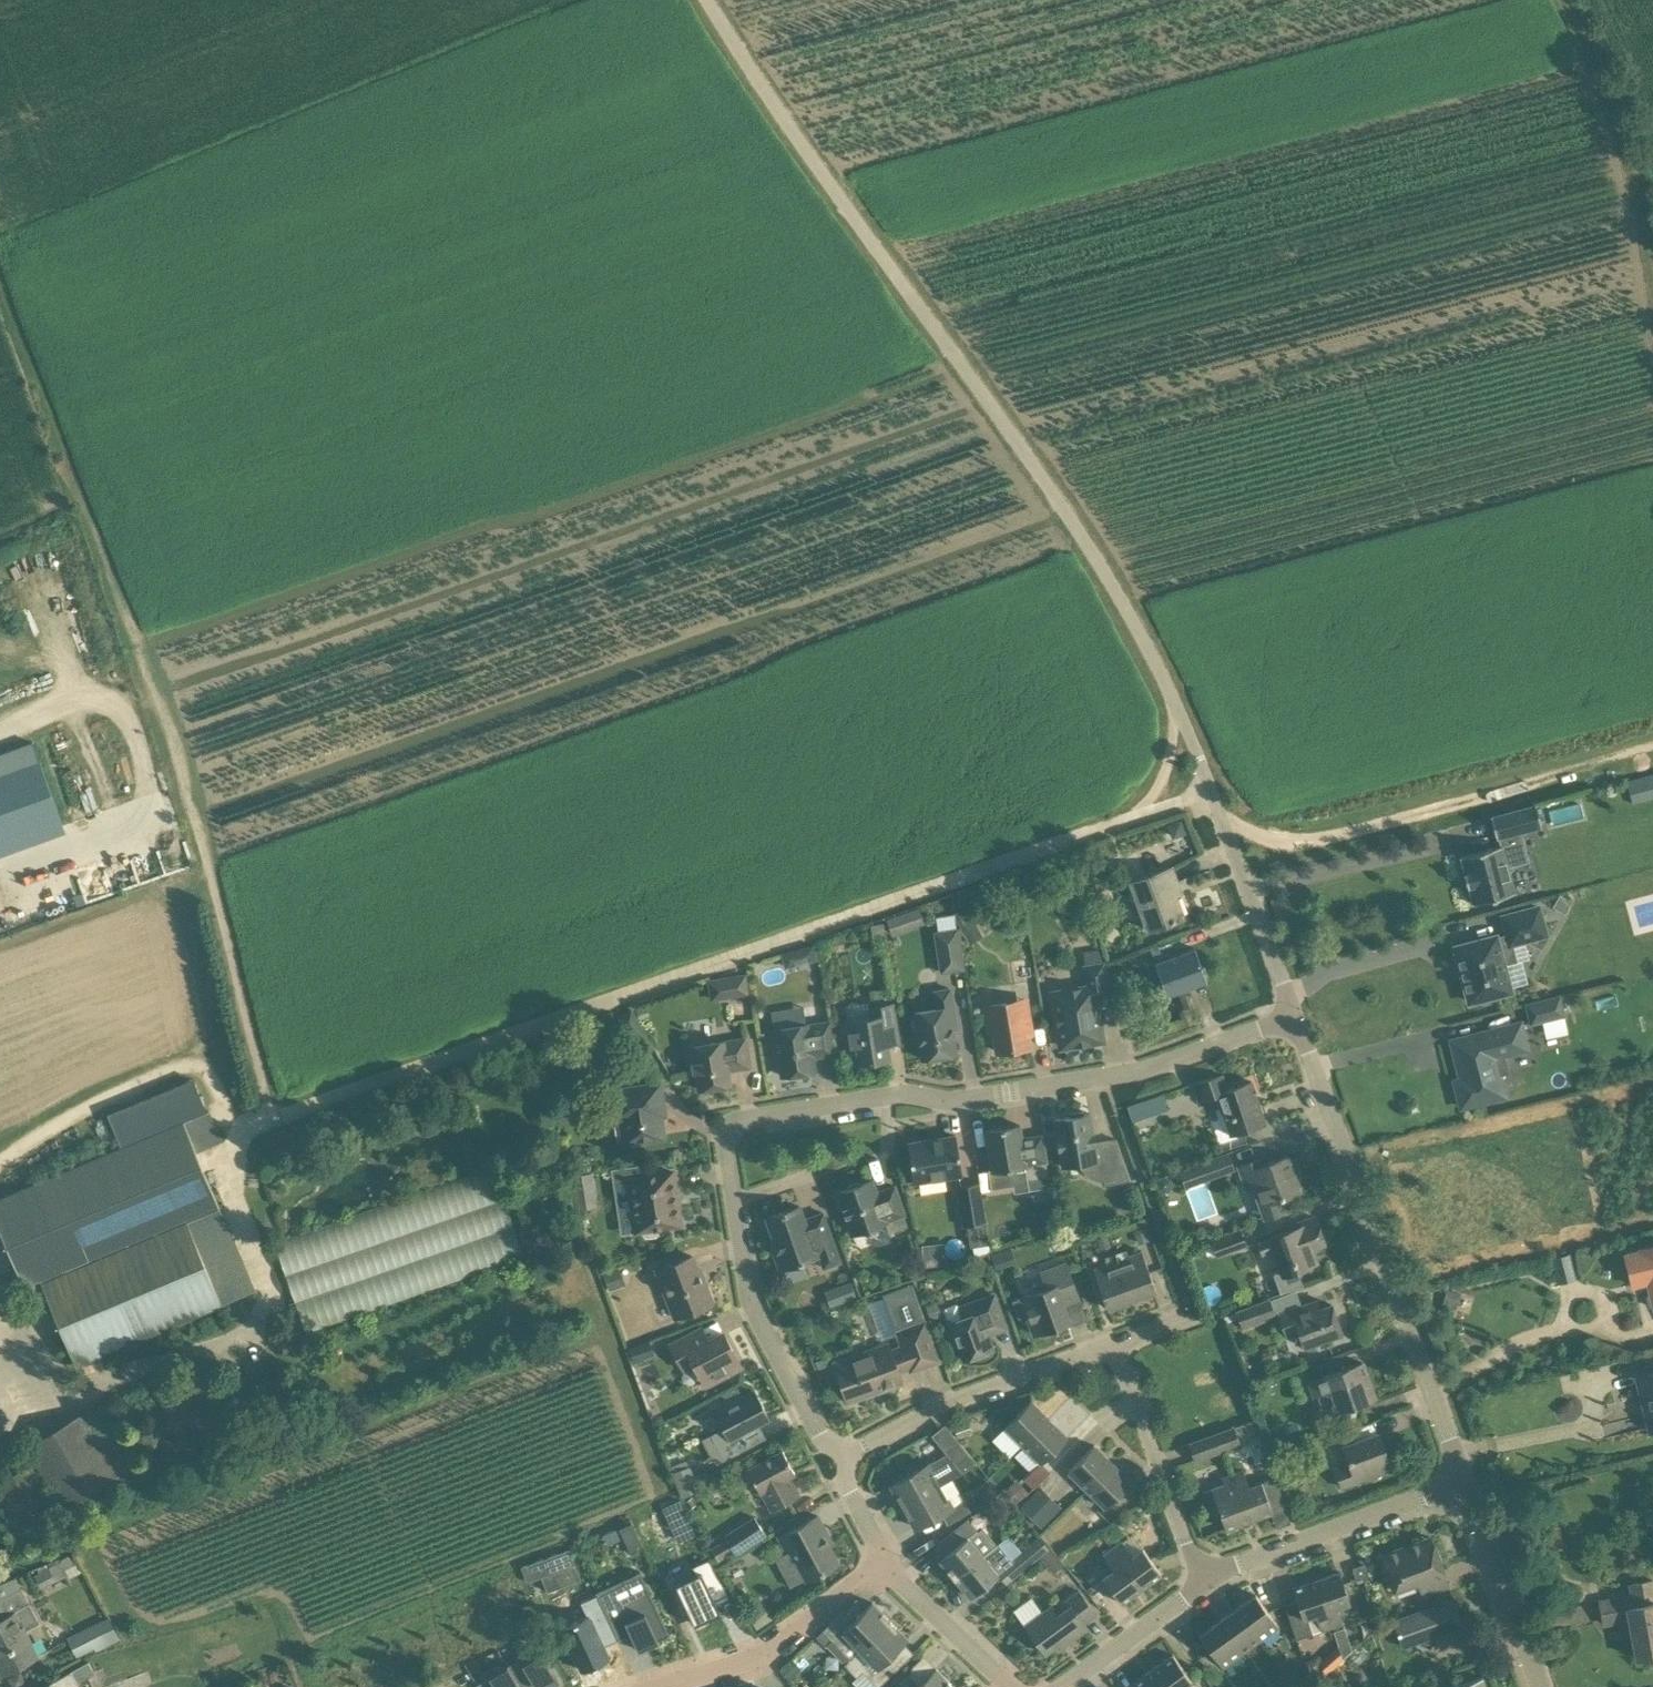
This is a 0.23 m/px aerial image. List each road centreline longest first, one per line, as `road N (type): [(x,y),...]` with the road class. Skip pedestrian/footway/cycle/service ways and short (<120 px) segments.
road 1 (unclassified): [(1296,1015),(1184,722),(1112,586),(707,0)]
road 2 (residential): [(836,1458),(752,1300),(730,1150),(734,1131),(753,1117),(905,1091),(949,1102),(1149,1071),(1296,1015)]
road 3 (unclassified): [(1464,1485),(1296,1015)]
road 4 (track): [(1223,820),(1265,838),(1313,842),(1652,747)]
road 5 (residential): [(836,1458),(942,1403),(1114,1344)]
road 6 (residential): [(1204,1583),(1239,1563),(1464,1485)]
road 7 (residential): [(652,1686),(762,1653),(882,1557)]
road 8 (residential): [(1204,1583),(1114,1344)]
road 9 (unclassified): [(1541,1686),(1464,1485)]
road 10 (residential): [(1011,1686),(882,1557)]
road 11 (residential): [(1204,1583),(1061,1686)]

